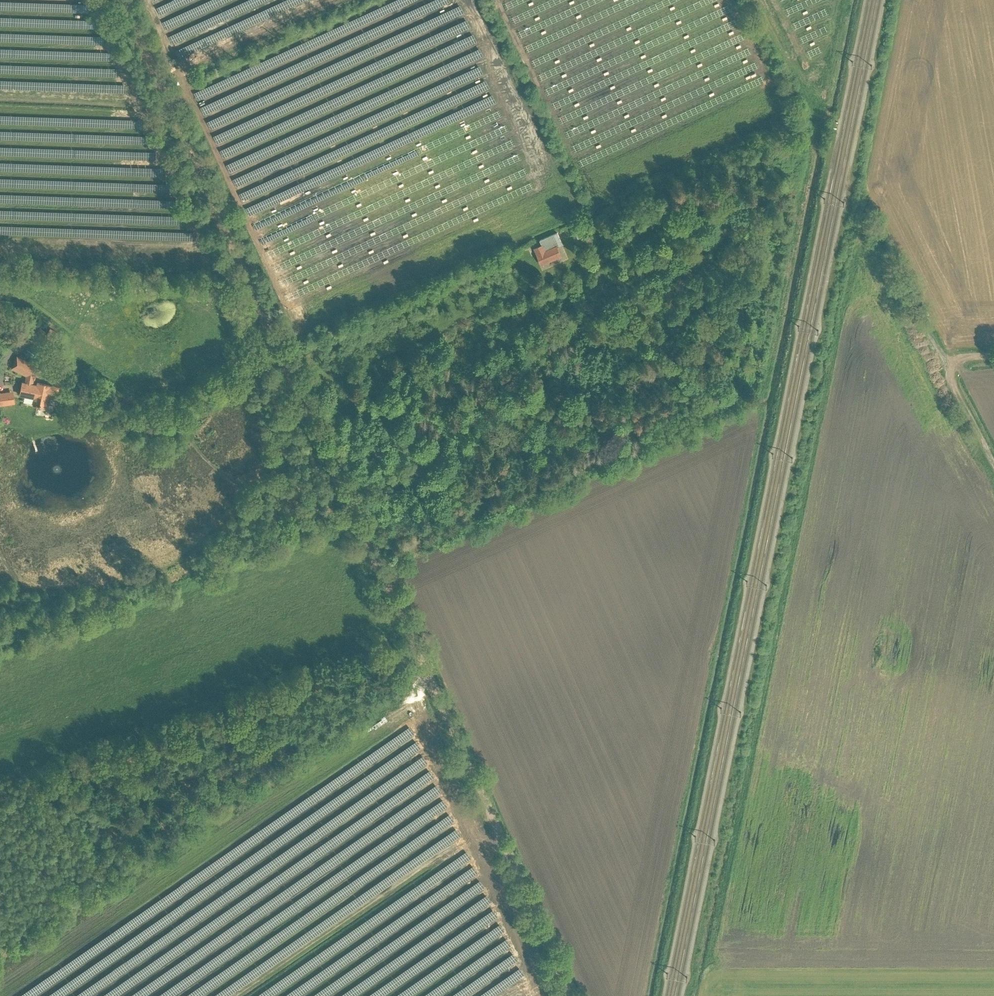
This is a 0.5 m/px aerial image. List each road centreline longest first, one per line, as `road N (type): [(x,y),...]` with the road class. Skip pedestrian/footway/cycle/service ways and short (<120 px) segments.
road 1 (track): [(123,0),(571,995)]
road 2 (track): [(993,356),(943,359),(993,465)]
road 3 (track): [(753,0),(815,126)]

